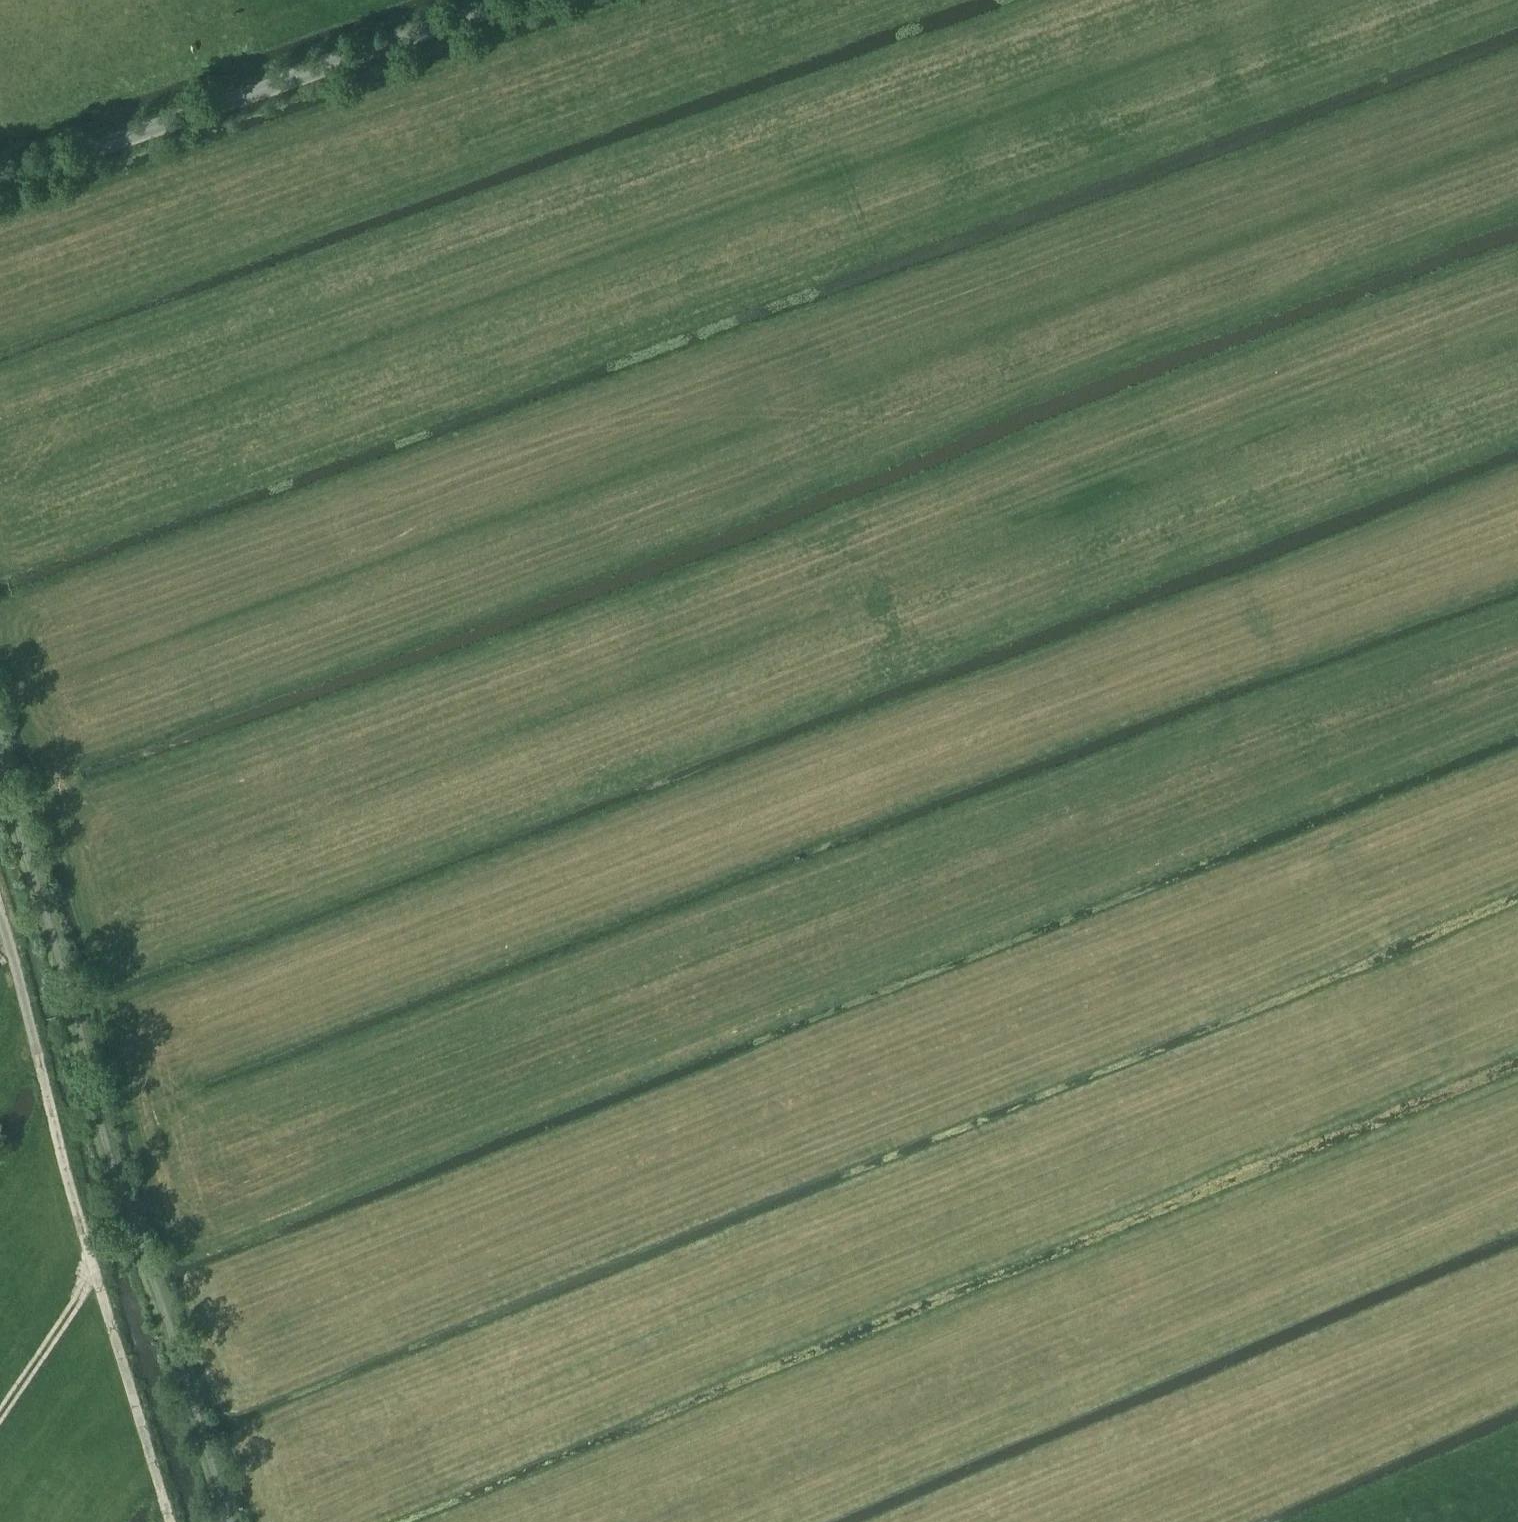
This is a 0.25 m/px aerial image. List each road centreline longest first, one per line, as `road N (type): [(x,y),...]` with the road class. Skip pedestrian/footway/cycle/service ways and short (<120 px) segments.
road 1 (track): [(168,1521),(0,916)]
road 2 (unclassified): [(0,175),(515,0)]
road 3 (track): [(0,1413),(96,1271)]

